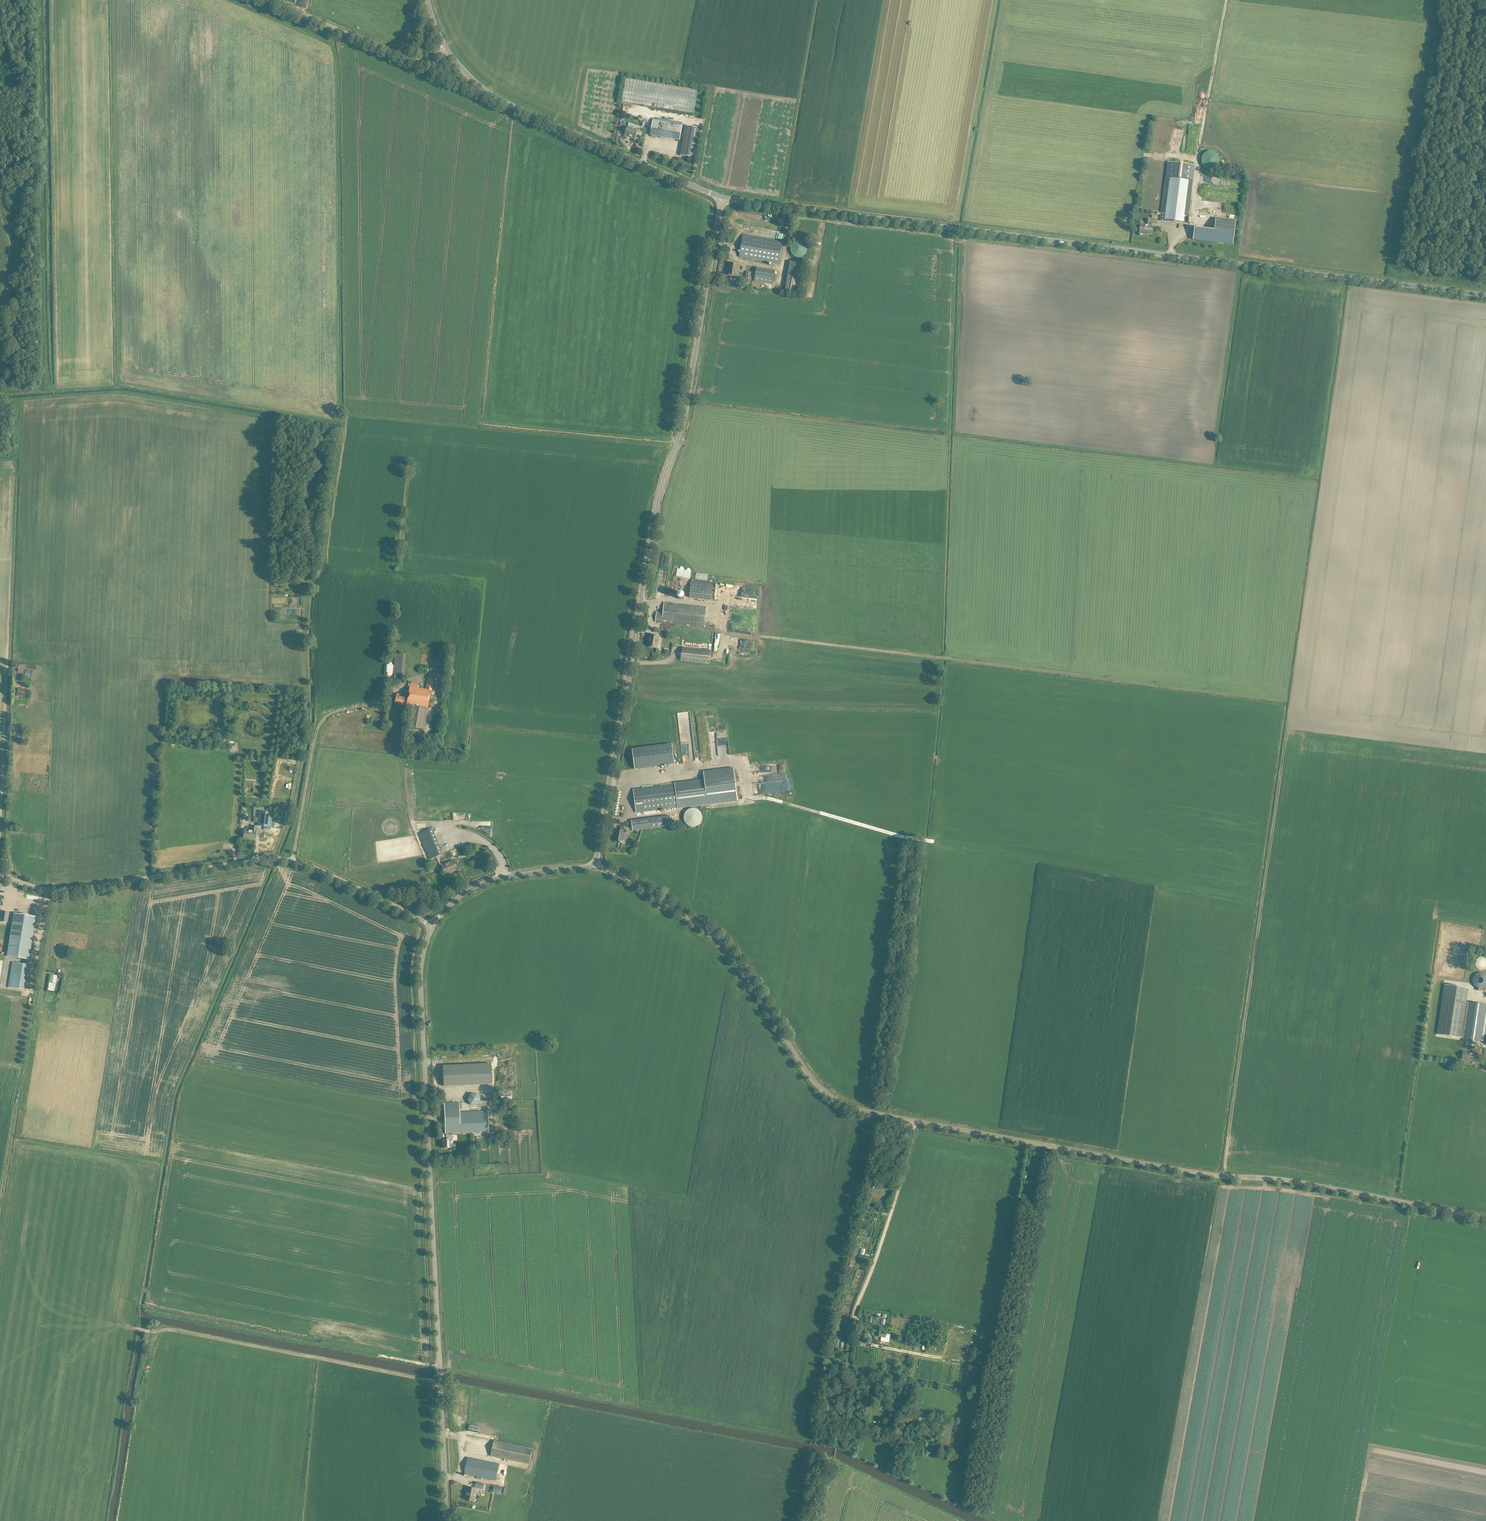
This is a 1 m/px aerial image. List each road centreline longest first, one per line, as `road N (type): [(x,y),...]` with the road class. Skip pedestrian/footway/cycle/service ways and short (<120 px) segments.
road 1 (unclassified): [(1485,1218),(852,1108),(810,1076),(714,936),(596,865)]
road 2 (unclassified): [(1485,295),(723,198)]
road 3 (unclassified): [(596,865),(659,500),(696,371),(723,198)]
road 4 (unclassified): [(448,1520),(421,980),(433,926)]
road 5 (unclassified): [(0,875),(79,890),(291,858),(433,926)]
road 6 (track): [(915,1121),(854,1319),(836,1447)]
road 7 (unclassified): [(723,198),(495,97),(447,47)]
road 8 (track): [(291,858),(322,723),(391,697),(406,681)]
road 9 (unclassified): [(277,0),(417,64),(447,47)]
road 10 (unclassified): [(433,926),(456,900),(490,881),(596,865)]

